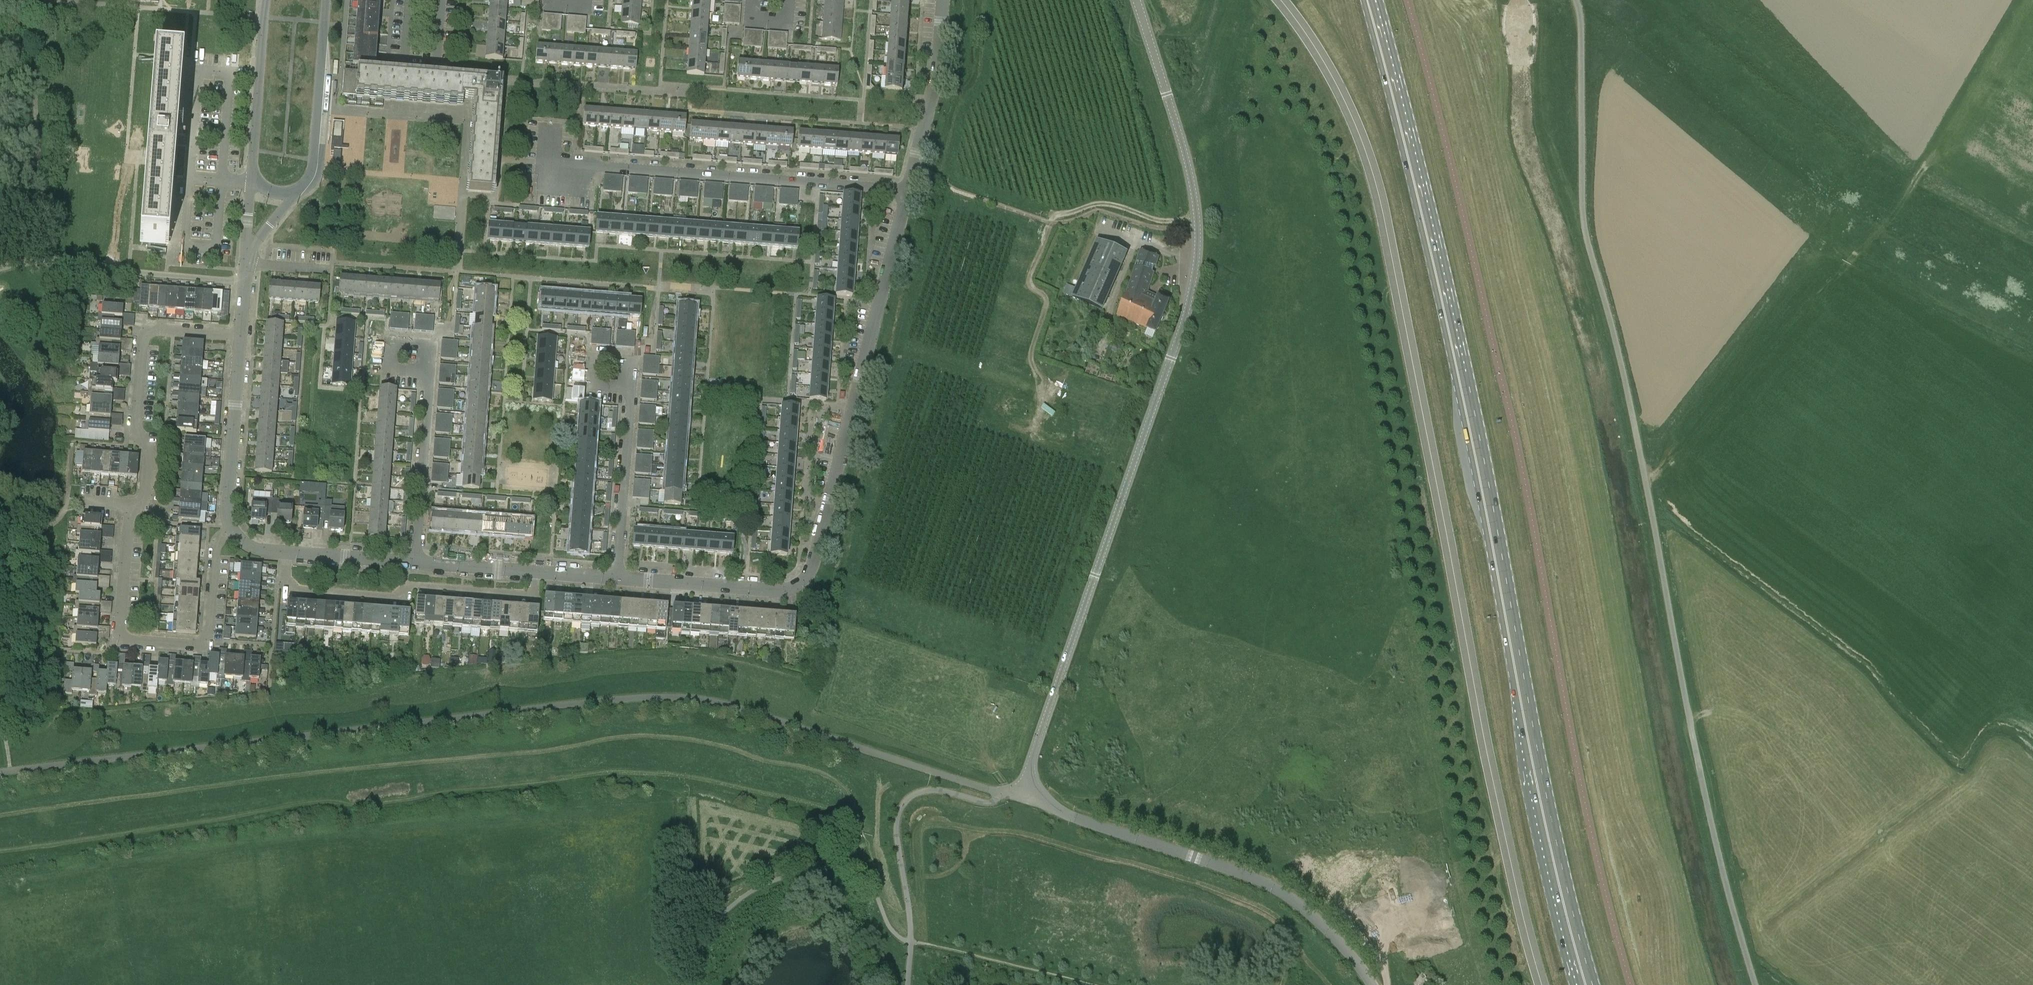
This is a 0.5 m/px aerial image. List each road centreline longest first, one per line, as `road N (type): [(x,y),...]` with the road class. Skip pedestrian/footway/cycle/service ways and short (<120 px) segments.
road 1 (unclassified): [(0,772),(659,697),(720,703),(998,792)]
road 2 (unclassified): [(1755,984),(1719,858),(1632,414),(1584,226),(1577,0)]
road 3 (unclassified): [(1022,798),(1197,265),(1193,189),(1136,0)]
road 4 (secondary): [(1371,0),(1432,242),(1519,698)]
road 5 (residential): [(620,579),(803,587),(907,192)]
road 6 (unclassified): [(1372,984),(1294,898),(1254,877),(1022,798)]
road 7 (residential): [(907,192),(550,163)]
road 8 (residential): [(233,531),(222,543),(209,644),(121,640),(137,507)]
road 9 (track): [(1645,479),(1663,470),(1853,258)]
road 10 (residential): [(543,573),(528,592),(417,584),(403,594),(307,586),(287,577),(282,552)]
road 11 (secondary): [(1586,984),(1519,698)]
road 12 (residential): [(137,507),(148,444),(138,423),(145,334),(242,337)]
road 13 (residential): [(907,192),(937,84),(944,0)]
road 14 (residential): [(233,531),(242,337)]
road 15 (residential): [(416,561),(430,374)]
road 16 (residential): [(620,579),(631,392)]
road 17 (residential): [(267,0),(251,184)]
road 18 (residential): [(312,168),(326,0)]
road 19 (residential): [(464,181),(312,168)]
road 20 (residential): [(282,552),(416,561)]
road 21 (residential): [(416,561),(543,573)]

